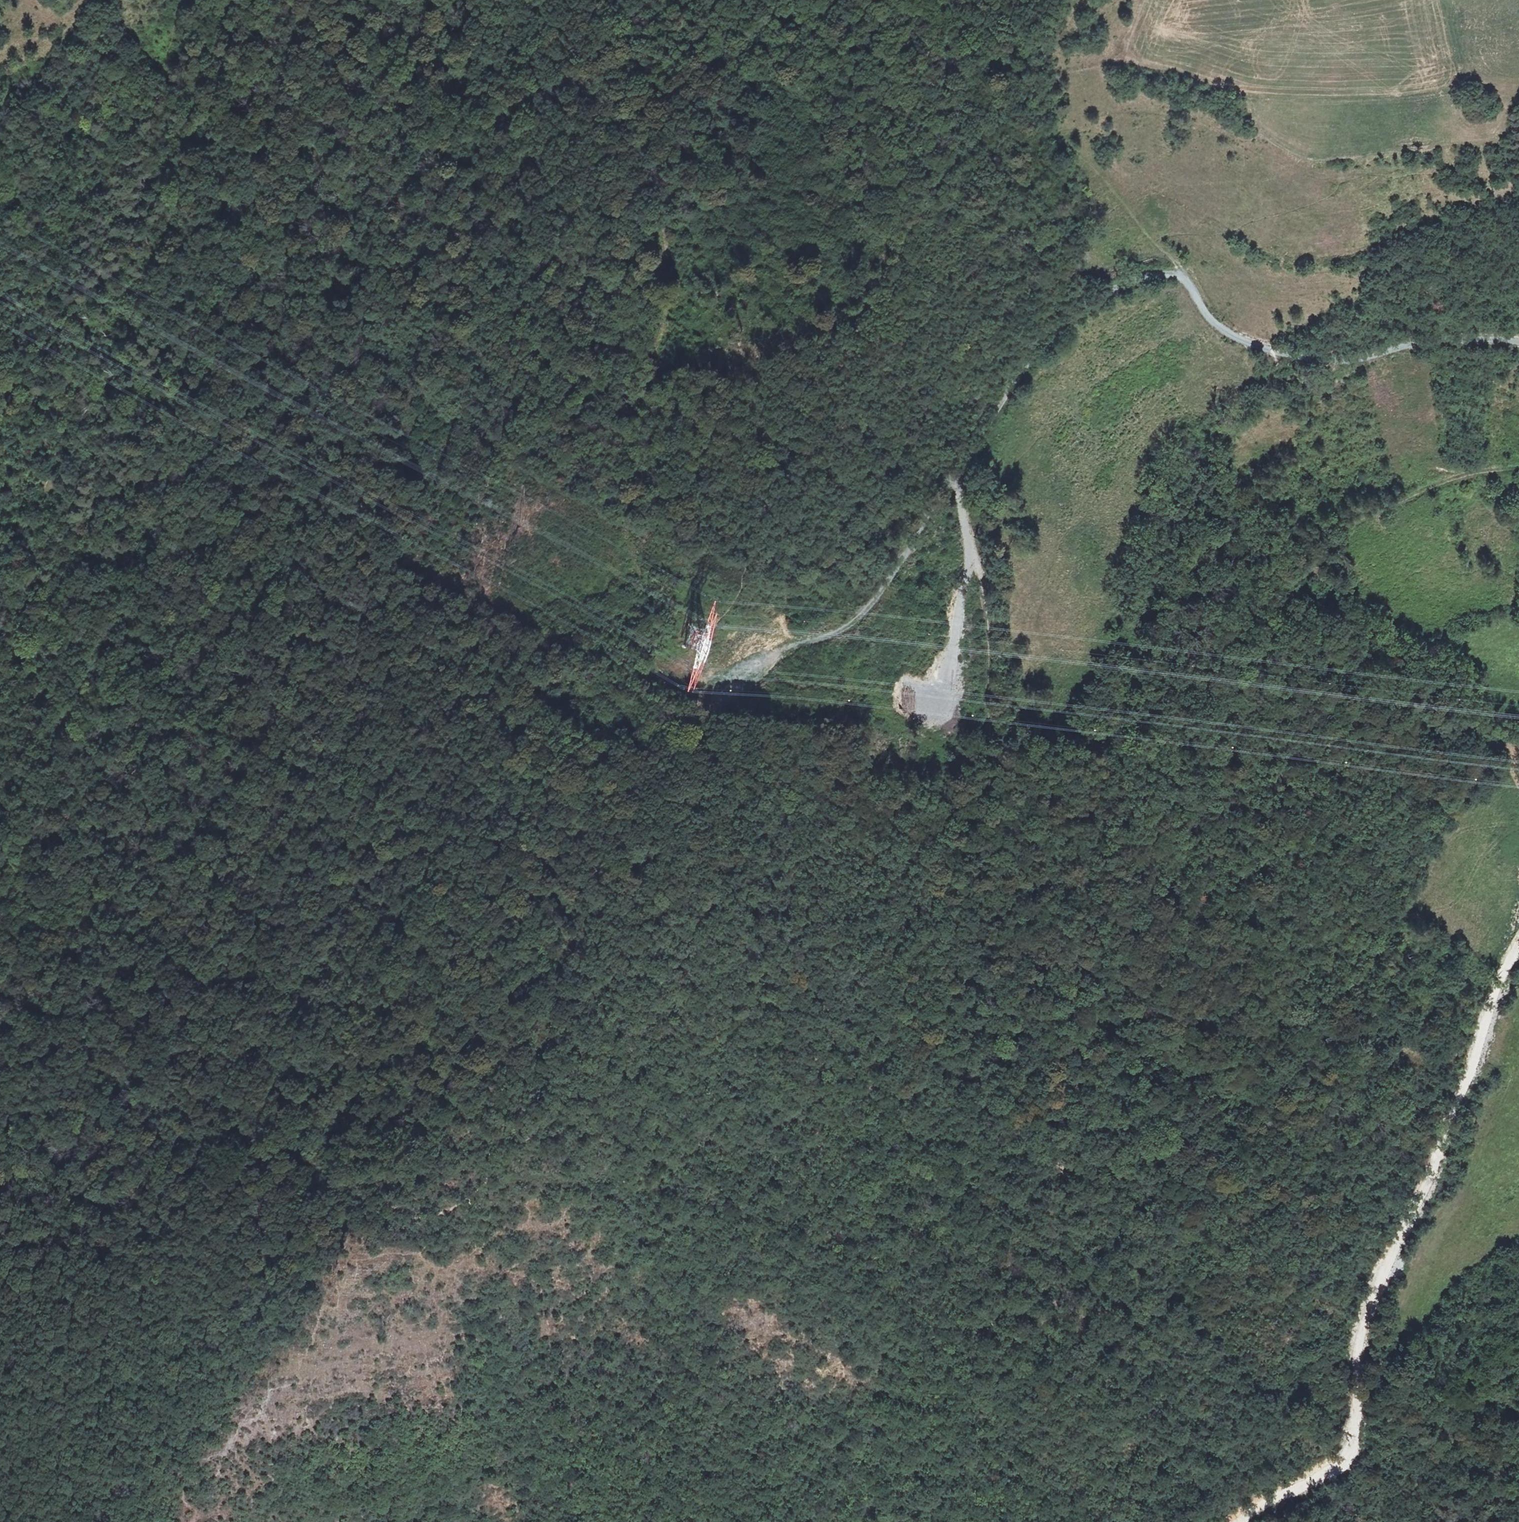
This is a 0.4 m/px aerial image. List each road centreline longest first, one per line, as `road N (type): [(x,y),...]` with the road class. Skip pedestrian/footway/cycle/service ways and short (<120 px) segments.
road 1 (track): [(904,562),(1044,348),(1127,282),(1176,272),(1231,336),(1304,361),(1468,339),(1518,342)]
road 2 (track): [(1518,942),(1373,1310),(1347,1460),(1244,1521)]
road 3 (track): [(970,450),(987,568),(990,837)]

